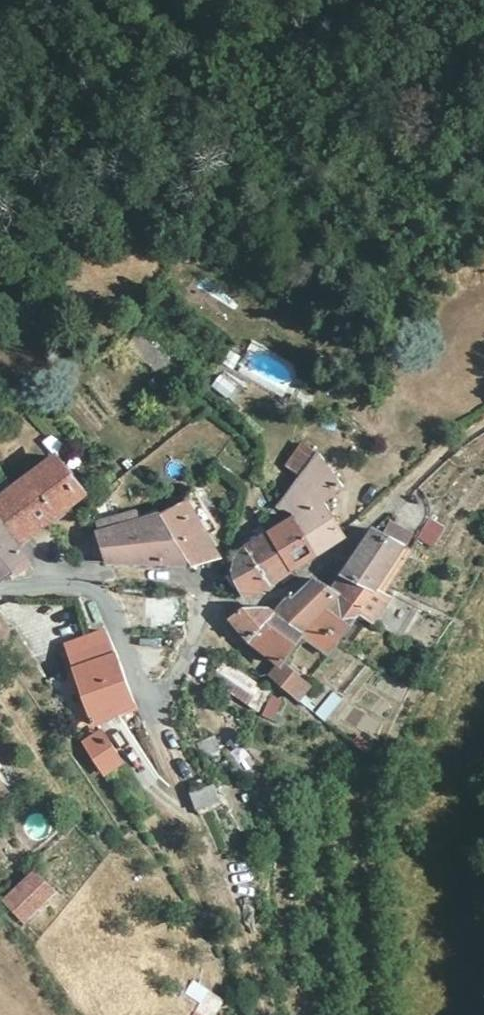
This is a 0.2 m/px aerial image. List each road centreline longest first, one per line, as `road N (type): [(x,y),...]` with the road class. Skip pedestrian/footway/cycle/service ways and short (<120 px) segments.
road 1 (track): [(156,729),(212,850),(263,1014)]
road 2 (unclassified): [(156,729),(97,582),(0,590)]

